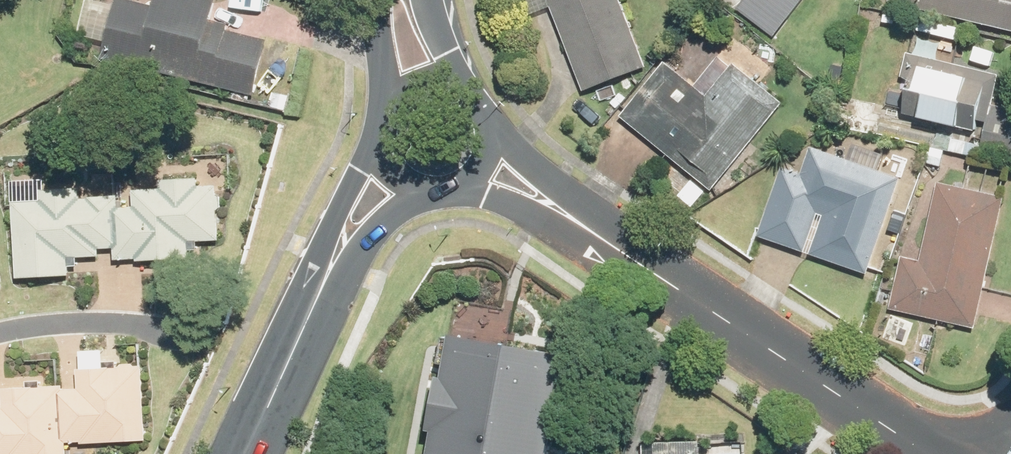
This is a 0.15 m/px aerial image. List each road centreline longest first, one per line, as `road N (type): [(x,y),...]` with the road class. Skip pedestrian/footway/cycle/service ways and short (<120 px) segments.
road 1 (tertiary): [(613,246),(930,453)]
road 2 (residential): [(0,333),(103,321),(187,334)]
road 3 (tertiary): [(314,305),(380,136)]
road 4 (tertiary): [(490,125),(613,246)]
road 5 (tertiary): [(436,190),(384,218),(314,305)]
road 6 (tertiary): [(613,246),(510,198),(455,186)]
road 7 (tertiary): [(314,305),(246,453)]

